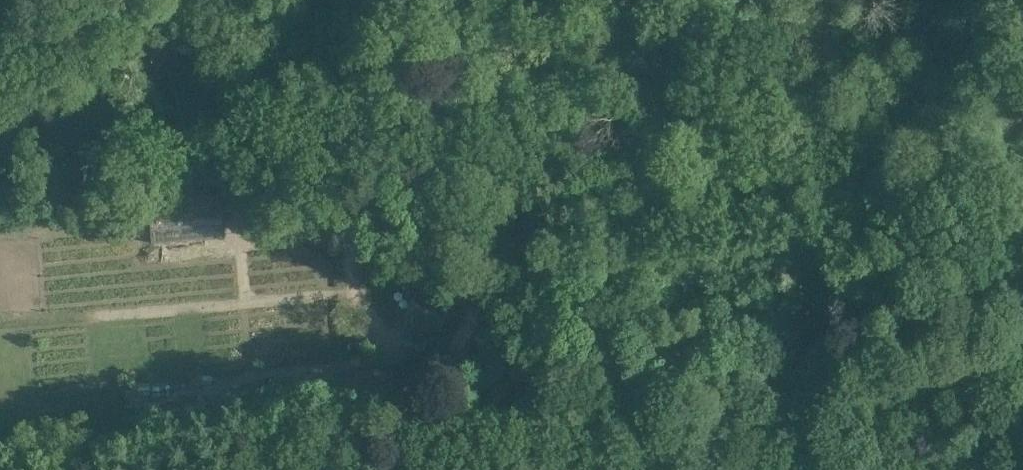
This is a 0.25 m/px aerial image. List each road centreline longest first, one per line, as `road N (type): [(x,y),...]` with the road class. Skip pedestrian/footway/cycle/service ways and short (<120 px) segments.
road 1 (track): [(767,358),(892,327),(1010,241),(1022,215)]
road 2 (track): [(625,259),(874,278)]
road 3 (track): [(557,253),(436,225),(355,226)]
road 4 (track): [(191,143),(301,189),(355,226)]

